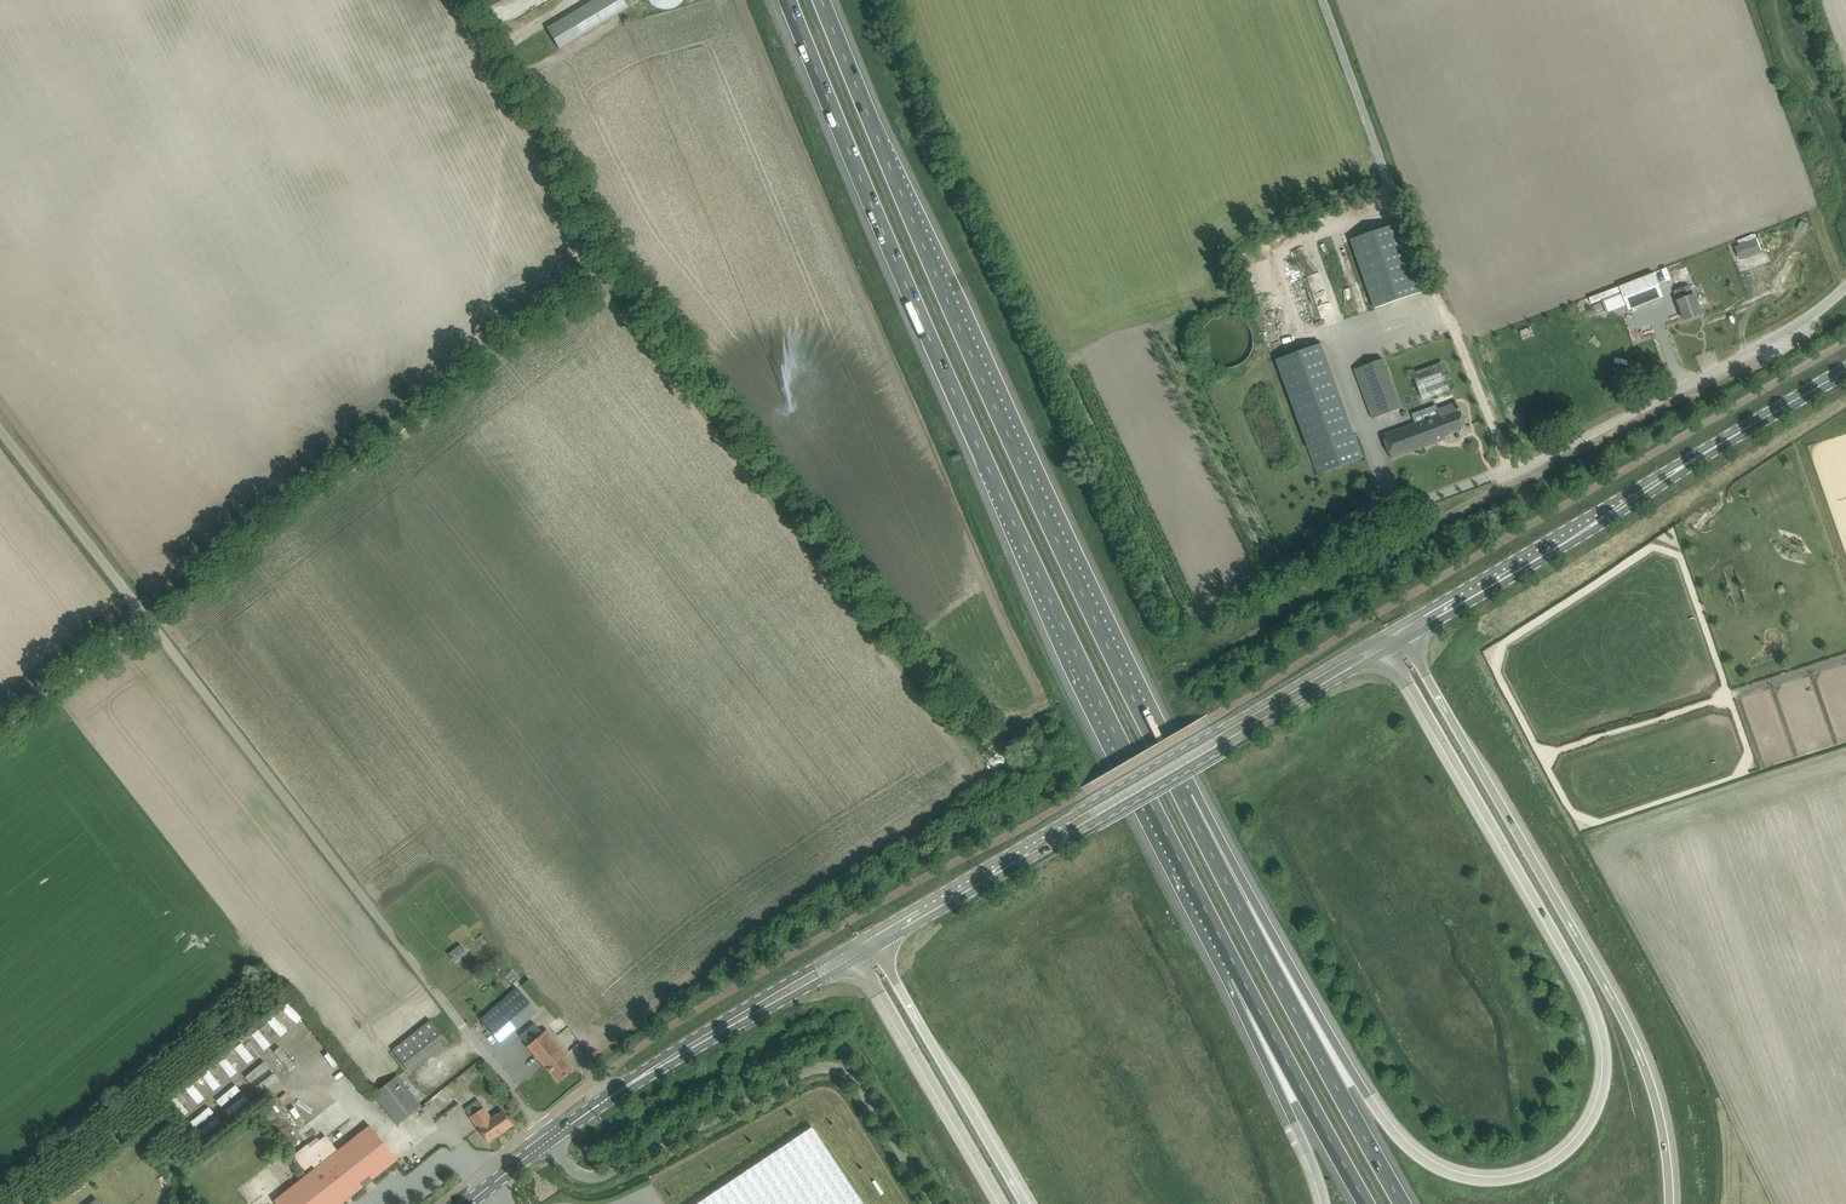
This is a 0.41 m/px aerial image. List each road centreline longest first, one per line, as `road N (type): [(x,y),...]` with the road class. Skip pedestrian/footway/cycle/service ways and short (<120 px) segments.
road 1 (motorway): [(1383,643),(1496,828),(1598,1026),(1601,1093),(1592,1119),(1555,1162),(1496,1180),(1440,1170),(1410,1148),(1372,1105),(1231,861),(1178,790)]
road 2 (motorway): [(788,0),(986,463),(1238,971)]
road 3 (unclassified): [(985,743),(613,263),(479,0)]
road 4 (unclassified): [(551,1141),(303,807),(0,429)]
road 5 (motorway): [(1178,790),(931,261),(822,0)]
road 6 (motorway): [(1669,1203),(1665,1143),(1620,1015),(1402,633)]
road 7 (tertiary): [(873,941),(1383,643)]
road 8 (track): [(613,263),(153,611)]
road 9 (tertiary): [(1402,633),(1845,372)]
road 10 (track): [(1511,473),(1455,332),(1443,321),(1323,0)]
road 11 (unclassified): [(933,1203),(857,1083),(833,1067),(809,1071),(600,1176),(581,1175),(551,1141)]
road 12 (motorway): [(1399,1203),(1178,790)]
road 13 (unclassified): [(1511,473),(1778,339),(1845,289)]
road 14 (tertiary): [(551,1141),(626,1084),(857,951)]
road 15 (motorway): [(1026,1203),(873,941)]
road 16 (motorway): [(857,951),(1003,1203)]
road 17 (motorway): [(1238,971),(1372,1203)]
road 18 (motorway): [(1238,971),(1255,1045),(1323,1203)]
road 19 (track): [(147,616),(0,730)]

